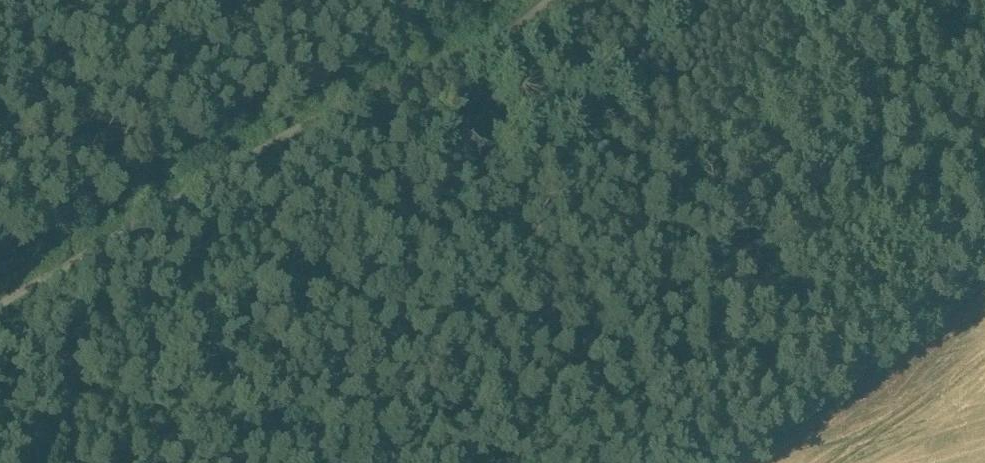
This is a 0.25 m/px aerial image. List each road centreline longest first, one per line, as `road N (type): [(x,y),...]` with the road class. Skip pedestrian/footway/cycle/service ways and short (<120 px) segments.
road 1 (track): [(538,0),(69,262)]
road 2 (track): [(80,462),(69,262),(0,301)]

